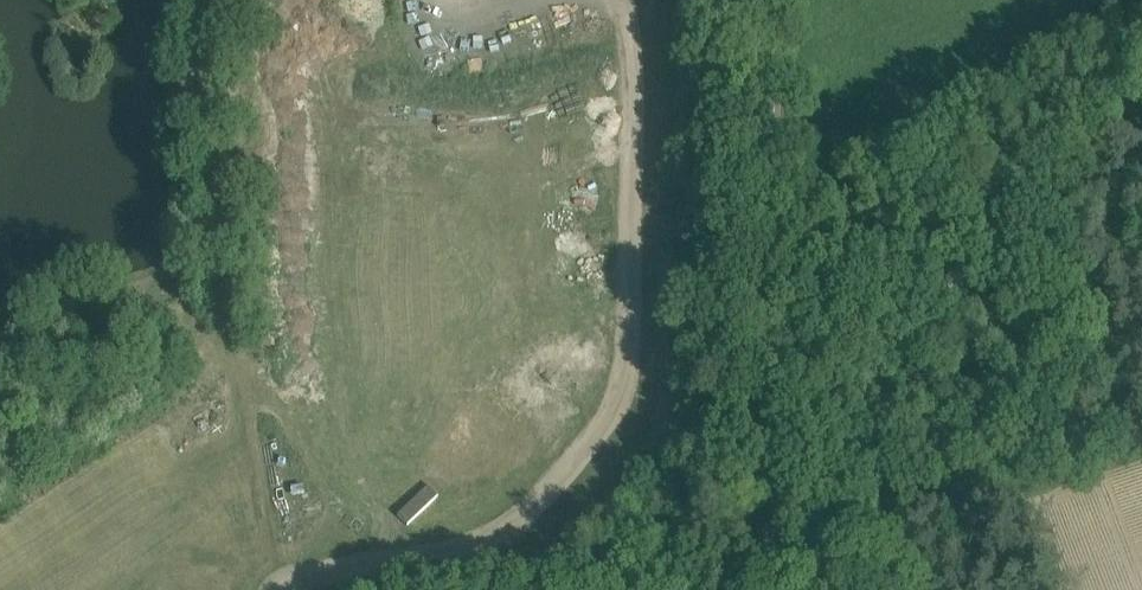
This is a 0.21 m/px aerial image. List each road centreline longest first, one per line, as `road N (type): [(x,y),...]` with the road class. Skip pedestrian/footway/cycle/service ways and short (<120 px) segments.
road 1 (unclassified): [(792,589),(775,508),(767,0)]
road 2 (track): [(910,517),(1141,441)]
road 3 (track): [(802,589),(867,534),(910,517)]

